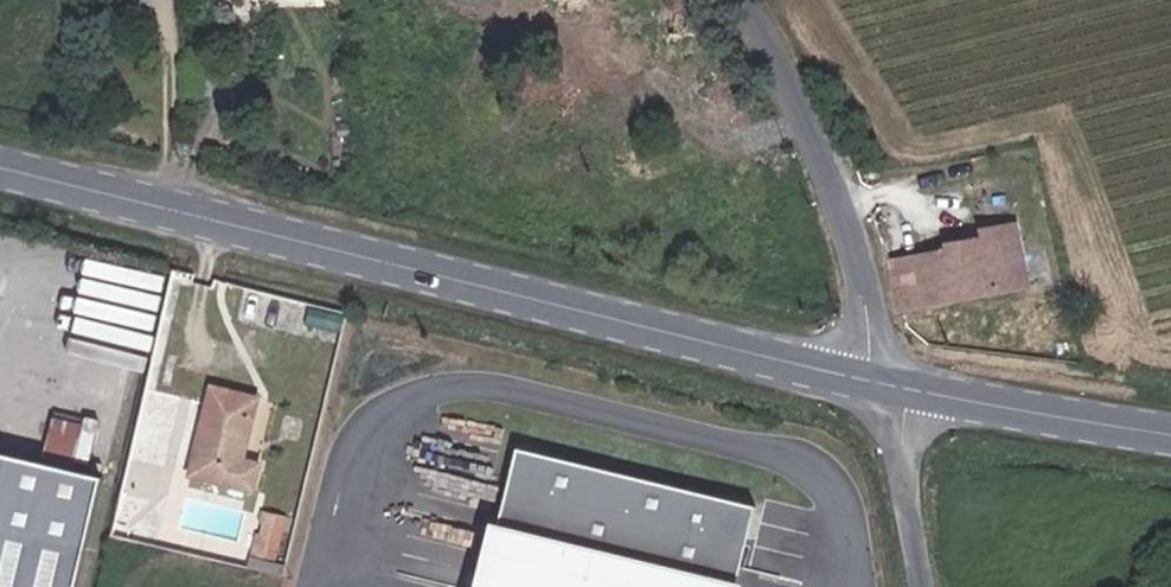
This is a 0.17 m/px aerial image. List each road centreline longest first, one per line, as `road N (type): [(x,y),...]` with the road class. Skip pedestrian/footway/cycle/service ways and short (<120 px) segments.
road 1 (secondary): [(0,168),(885,388)]
road 2 (unclassified): [(739,0),(781,70),(885,388)]
road 3 (secondary): [(885,388),(1170,432)]
road 4 (residential): [(928,586),(885,388)]

